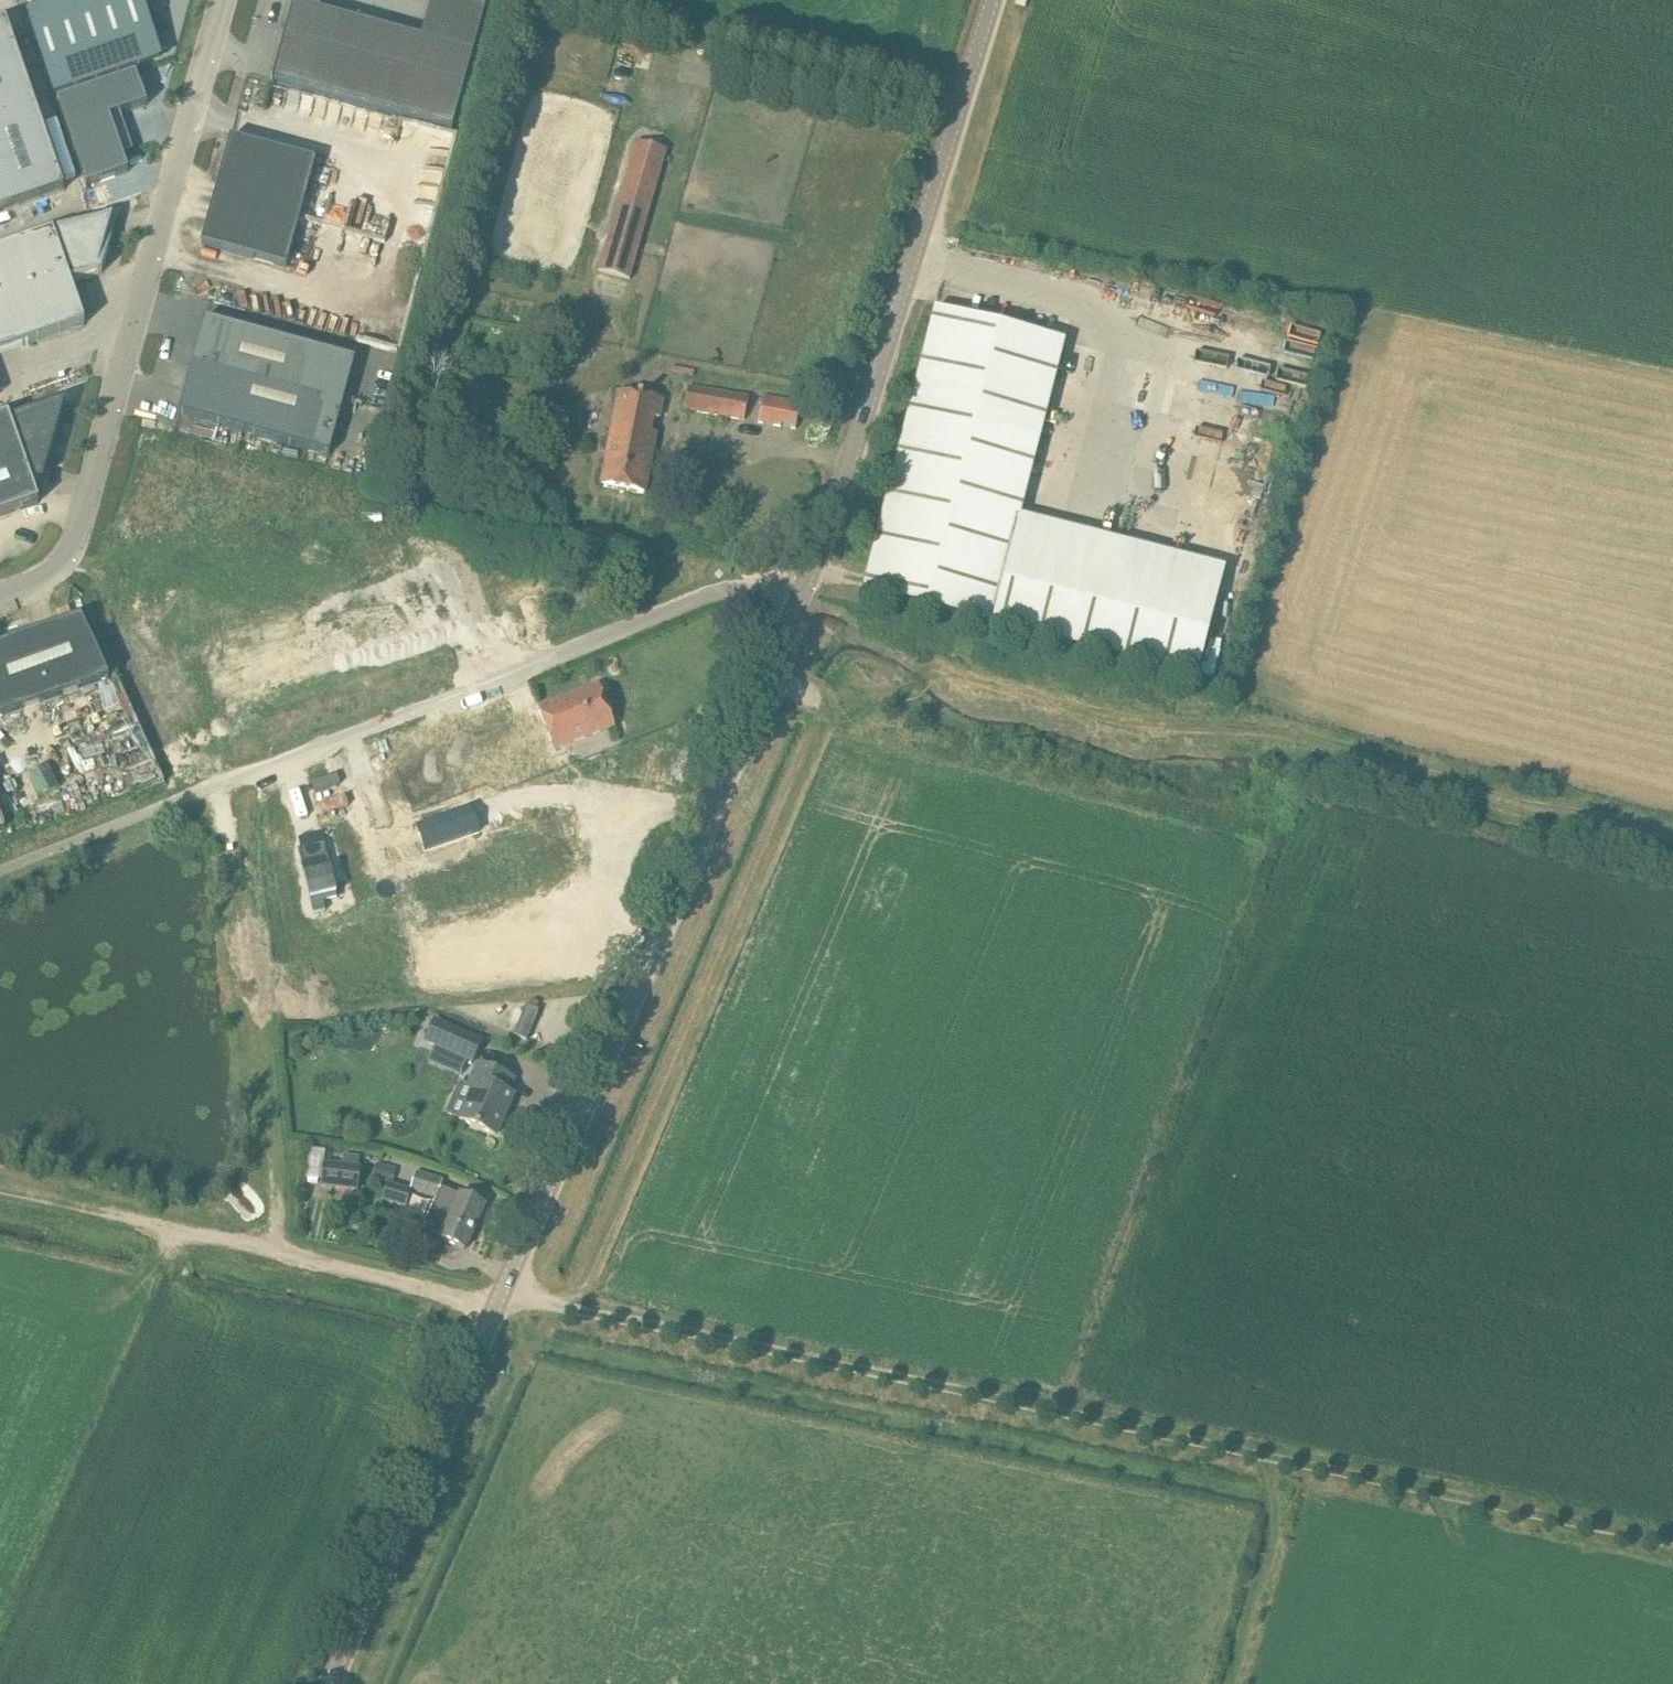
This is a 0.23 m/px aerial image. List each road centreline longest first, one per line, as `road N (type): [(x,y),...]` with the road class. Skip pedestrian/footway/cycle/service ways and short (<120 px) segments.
road 1 (unclassified): [(331,1683),(798,601)]
road 2 (unclassified): [(0,869),(709,596),(774,591),(798,601)]
road 3 (unclassified): [(0,594),(49,572),(74,543),(222,0)]
road 4 (unclassified): [(798,601),(991,0)]

